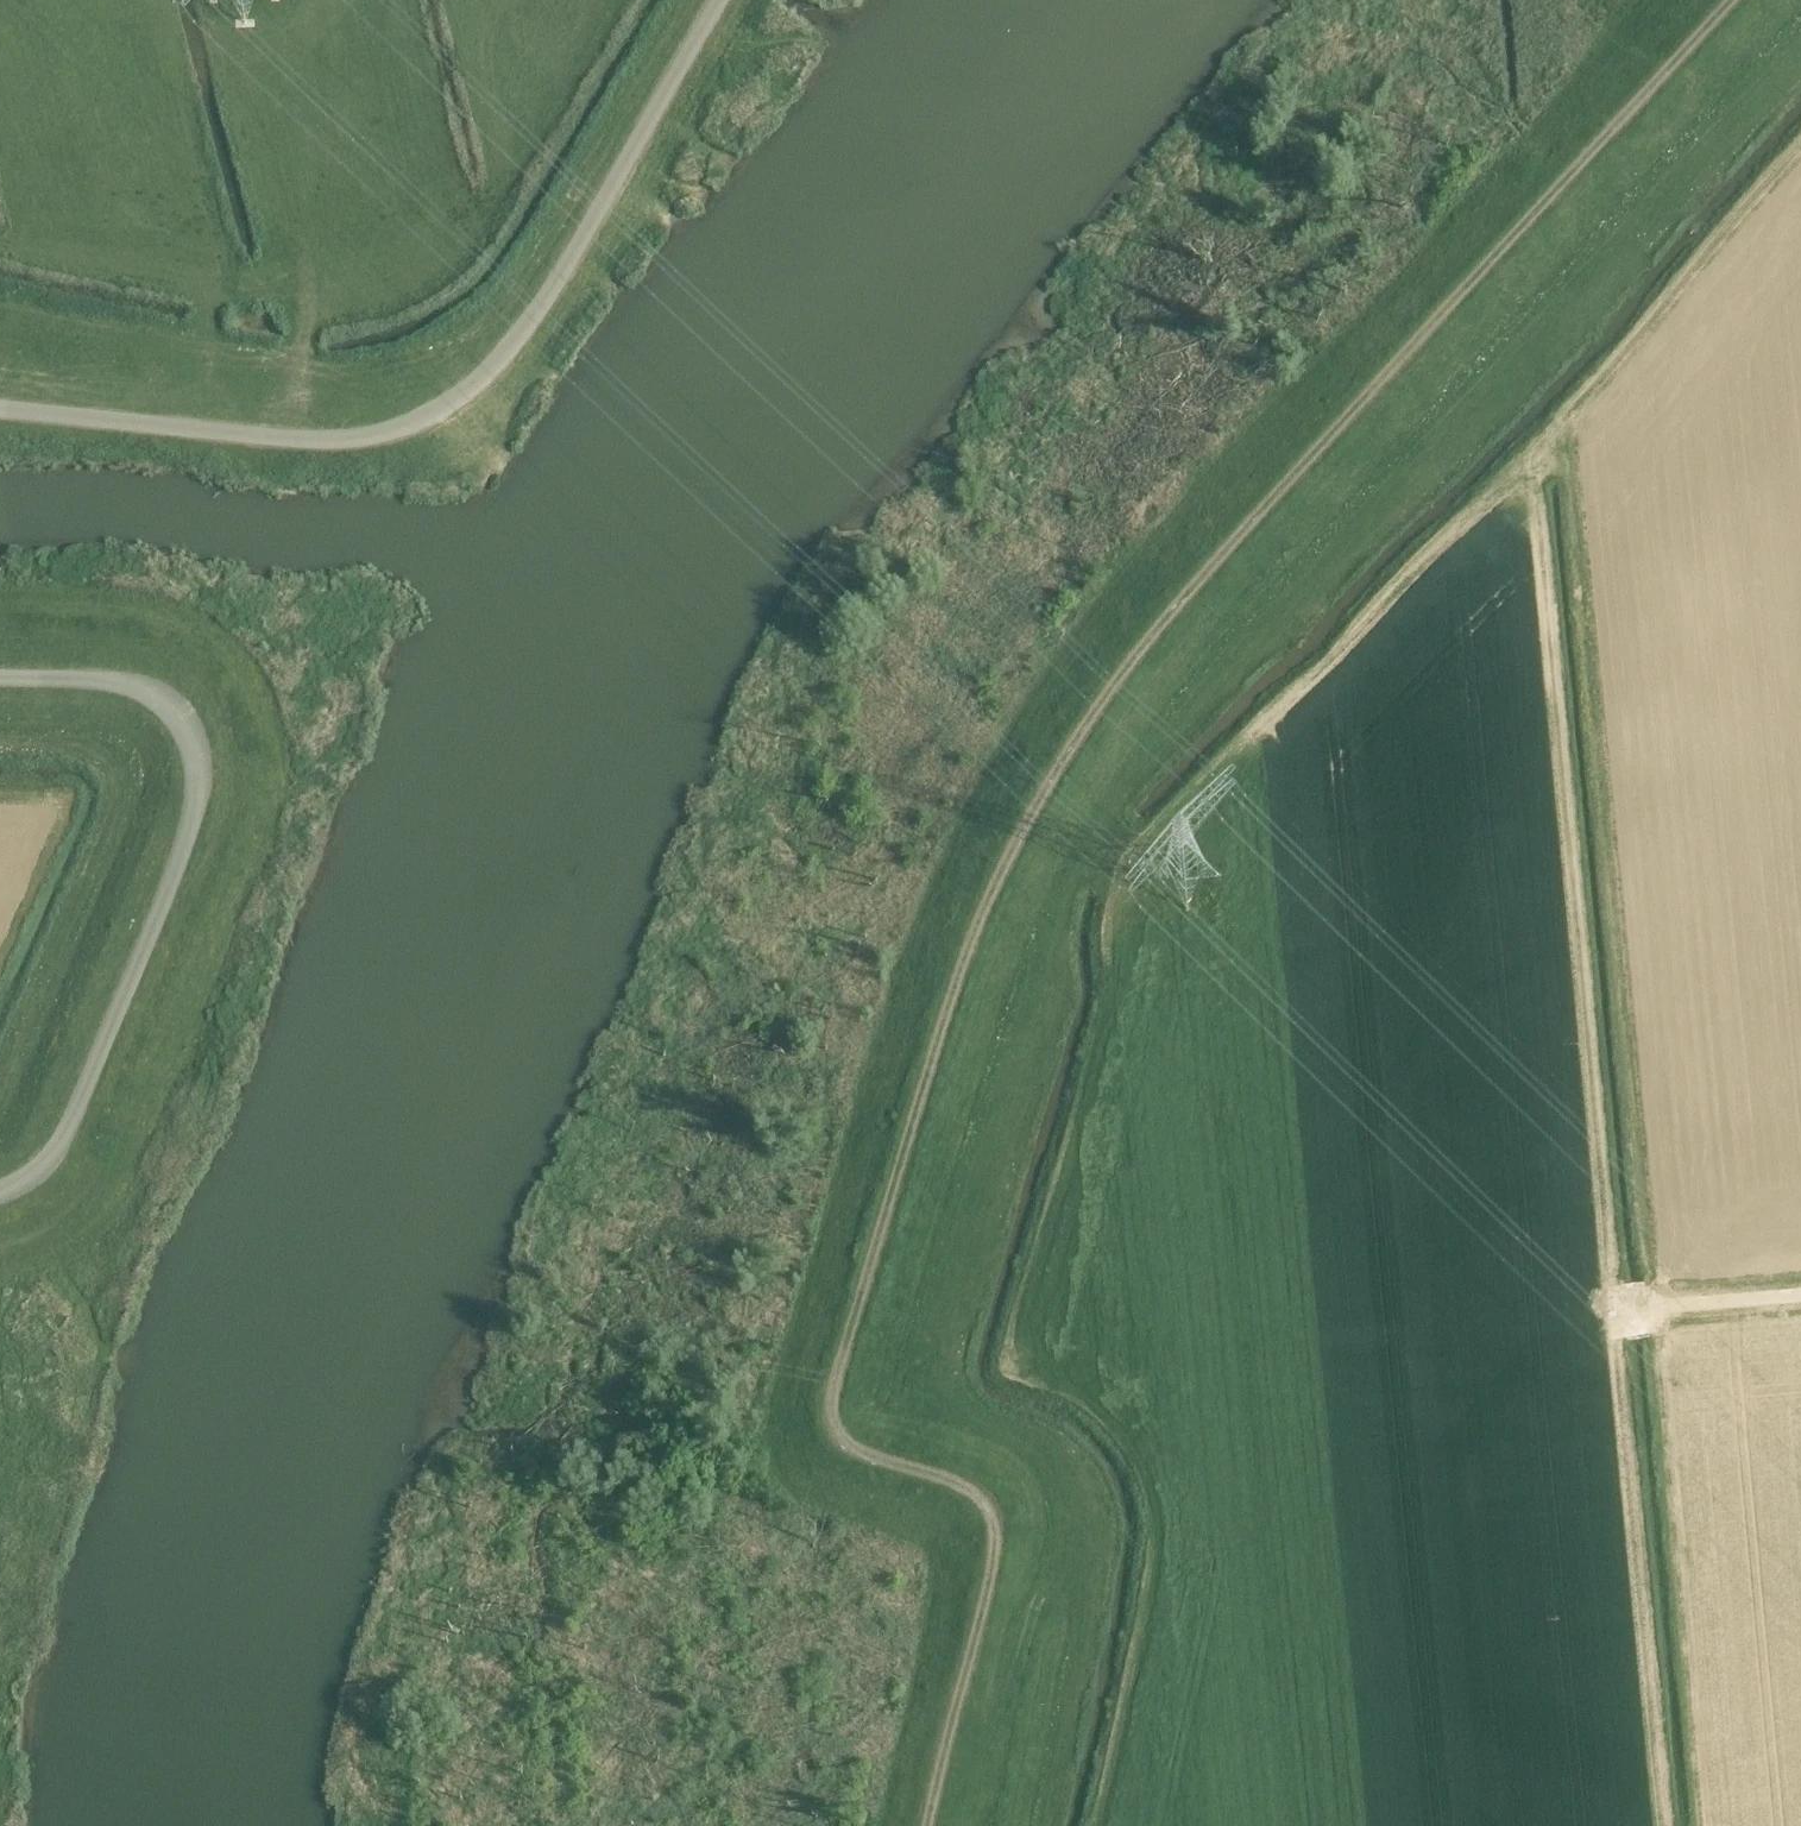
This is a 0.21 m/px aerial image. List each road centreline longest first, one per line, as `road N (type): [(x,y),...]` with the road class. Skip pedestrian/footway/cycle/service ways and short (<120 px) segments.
road 1 (track): [(1738,0),(1119,675),(985,900),(830,1404),(842,1441),(982,1492),(1000,1530),(926,1825)]
road 2 (unclassified): [(0,406),(351,442),(462,406),(520,346),(726,0)]
road 3 (unclassified): [(0,675),(90,675),(166,695),(199,753),(202,797),(54,1154),(0,1190)]

